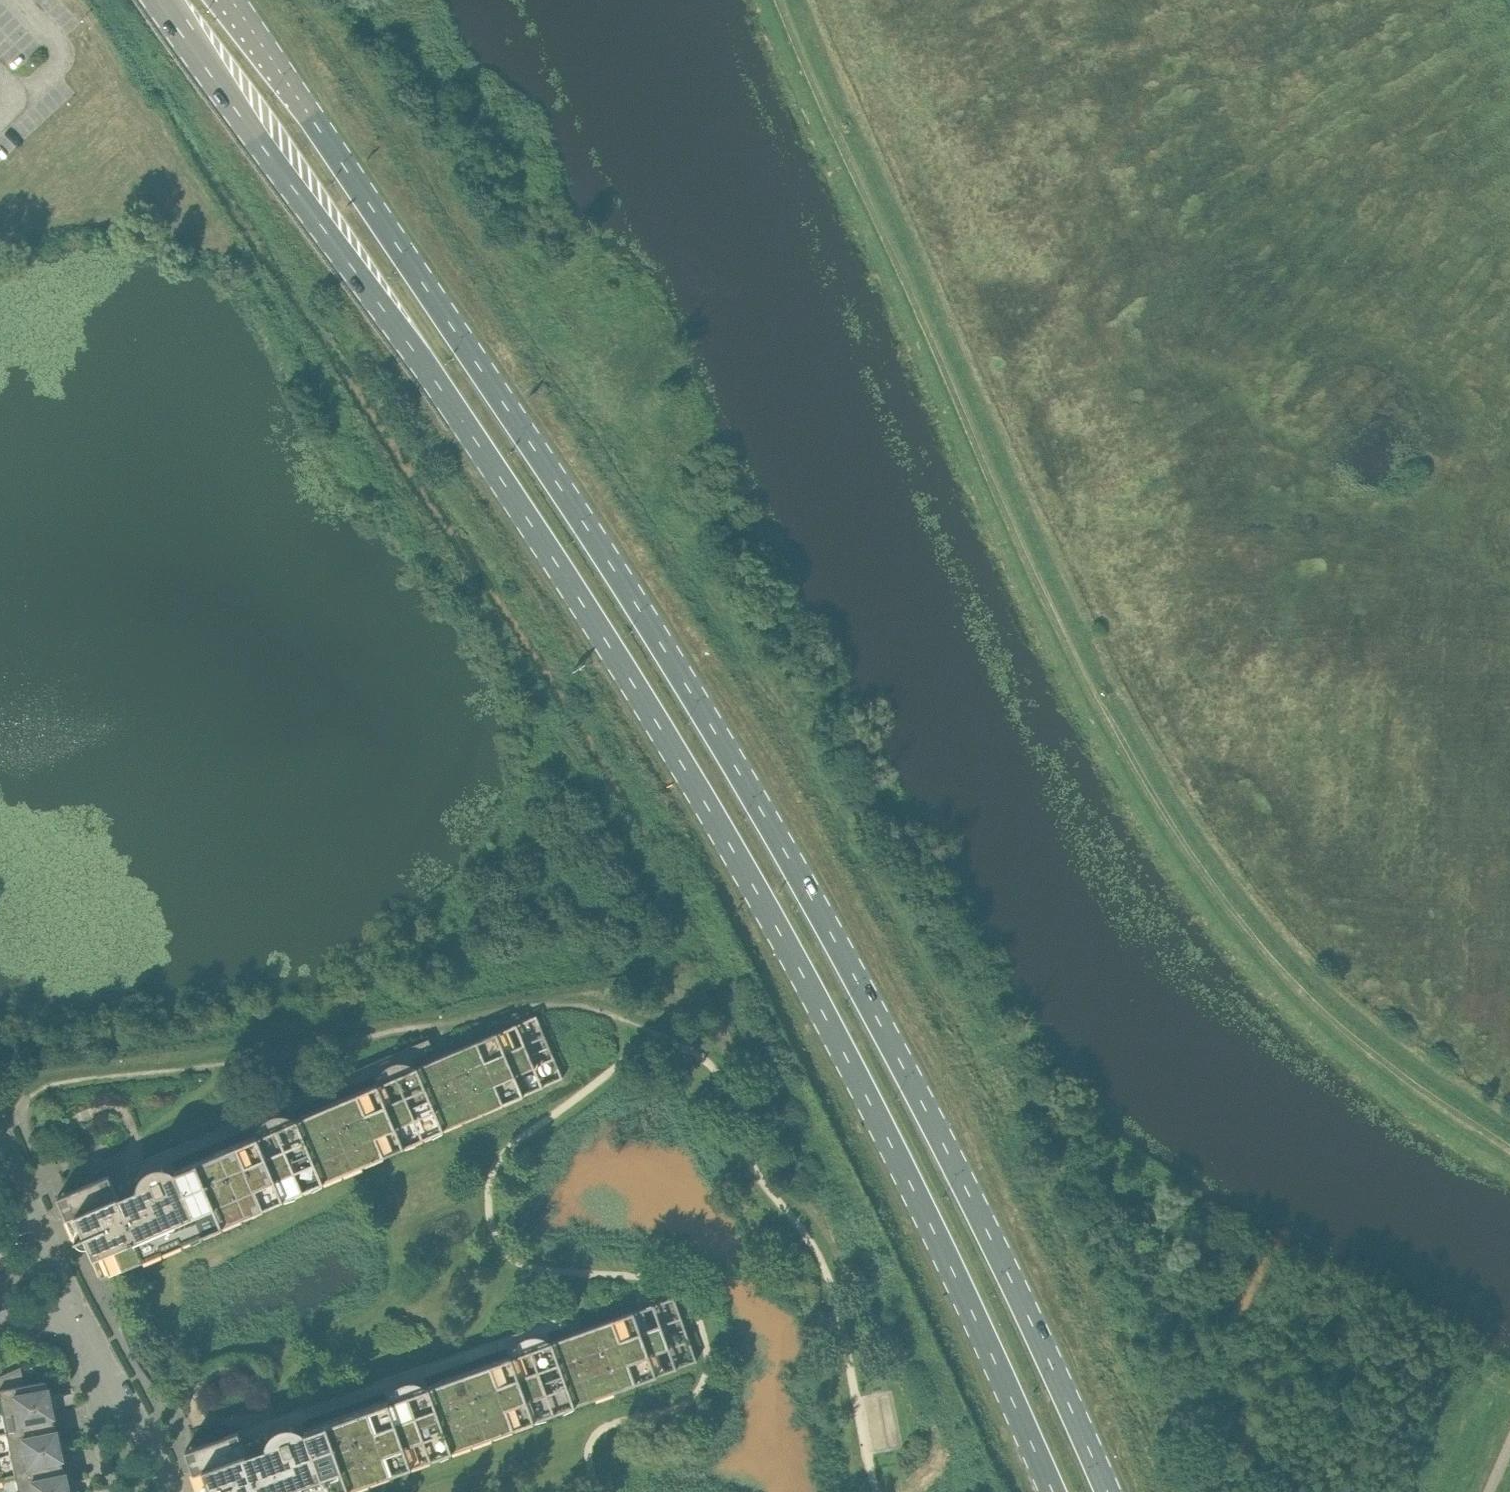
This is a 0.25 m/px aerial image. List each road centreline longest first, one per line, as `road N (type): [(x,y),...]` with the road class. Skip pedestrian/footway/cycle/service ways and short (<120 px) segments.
road 1 (primary): [(165,0),(456,410),(619,654),(890,1135),(1052,1491)]
road 2 (primary): [(1108,1491),(933,1121),(806,883),(657,632),(233,0)]
road 3 (residential): [(169,1491),(98,1365)]
road 4 (residential): [(98,1365),(101,1444),(112,1491)]

